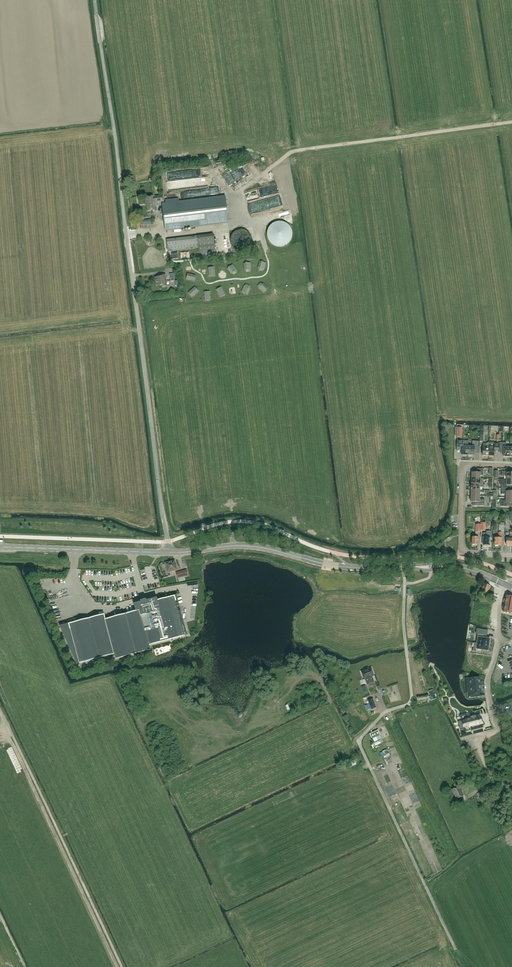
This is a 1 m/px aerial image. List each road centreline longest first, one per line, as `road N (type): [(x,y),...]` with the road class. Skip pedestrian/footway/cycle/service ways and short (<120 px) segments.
road 1 (unclassified): [(168,552),(96,0)]
road 2 (secondary): [(352,567),(249,546),(168,552)]
road 3 (secondary): [(168,552),(0,547)]
road 4 (secondary): [(352,567),(450,565),(506,584)]
road 5 (residential): [(511,466),(463,464),(462,552)]

